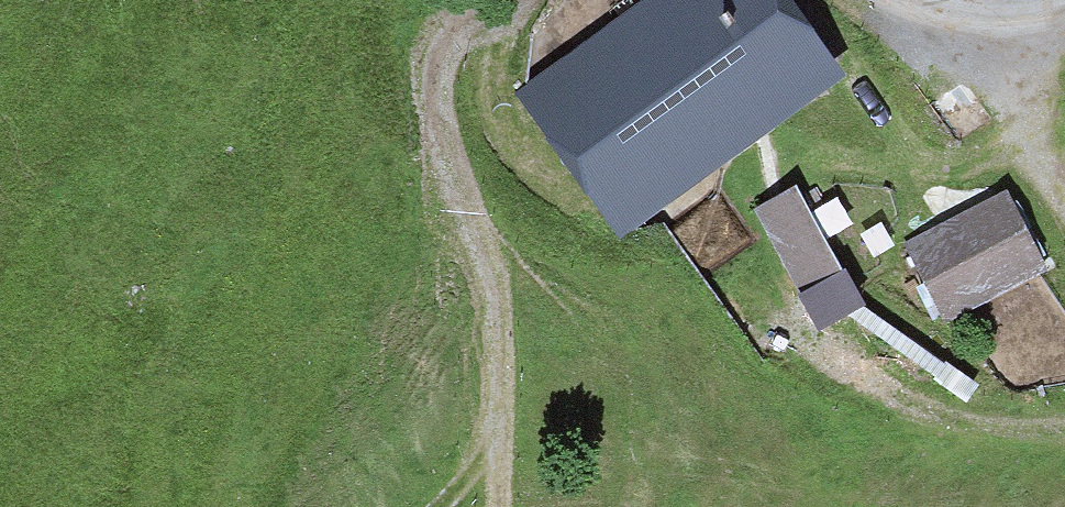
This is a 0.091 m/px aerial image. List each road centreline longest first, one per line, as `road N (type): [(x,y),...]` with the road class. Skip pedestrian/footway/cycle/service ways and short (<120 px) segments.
road 1 (track): [(502,0),(474,27),(453,72),(459,147),(507,303),(505,455)]
road 2 (track): [(991,17),(1064,201)]
road 3 (track): [(918,0),(991,17),(1064,6)]

